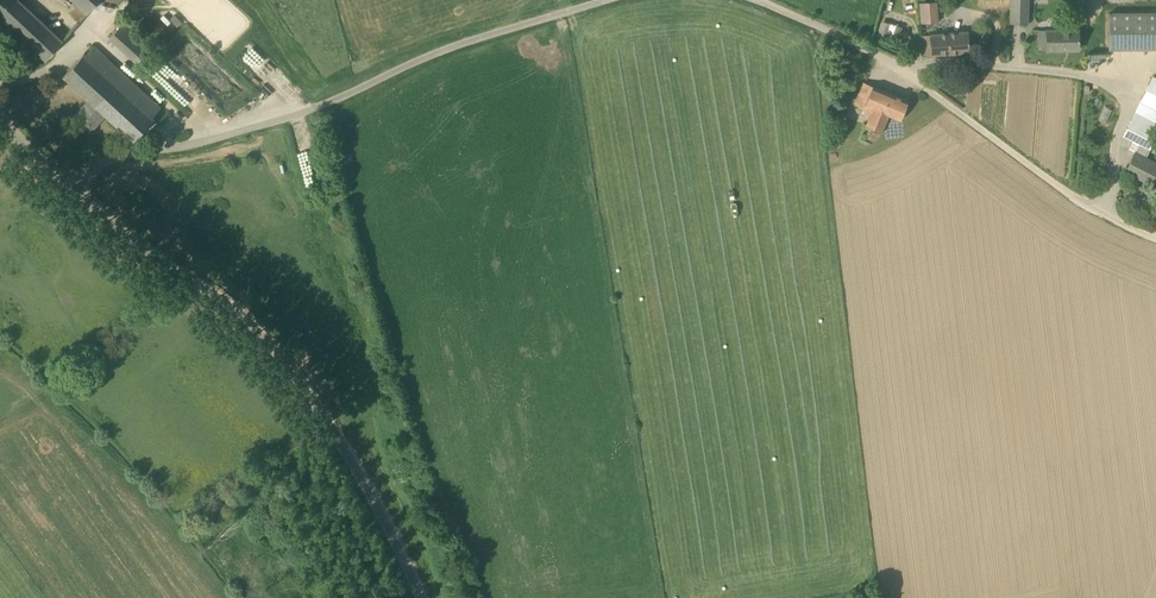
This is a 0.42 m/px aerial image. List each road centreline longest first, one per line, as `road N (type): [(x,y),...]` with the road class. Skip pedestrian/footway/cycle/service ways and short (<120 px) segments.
road 1 (unclassified): [(71,187),(105,163),(307,111),(438,52),(606,0)]
road 2 (unclassified): [(421,597),(380,509),(314,403),(209,301),(71,187)]
road 3 (unclassified): [(1155,238),(1067,193),(906,73),(758,0)]

